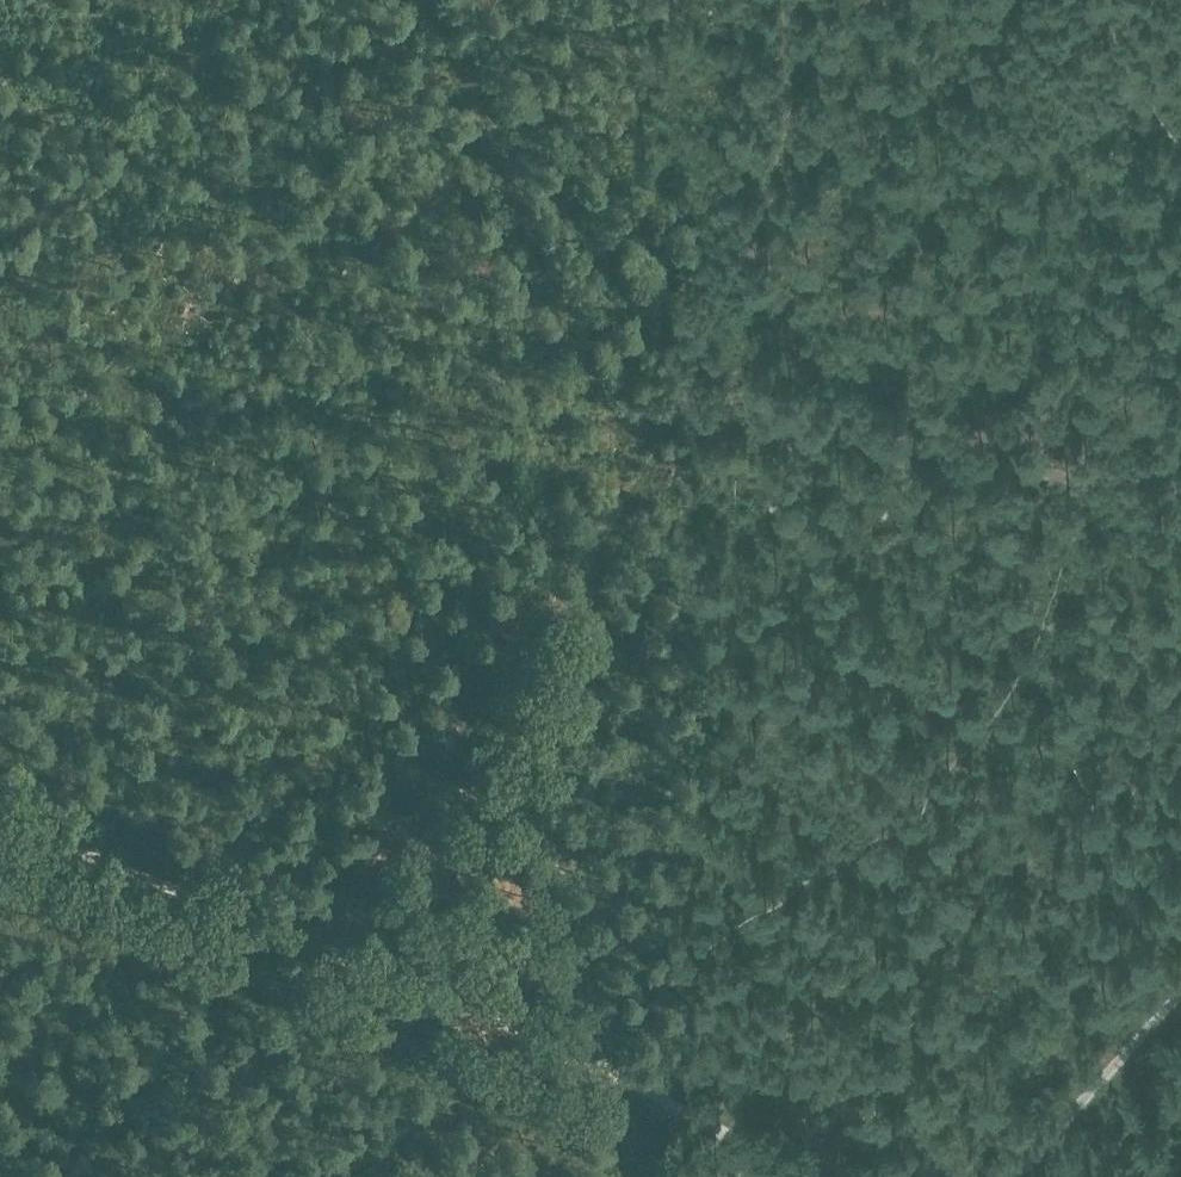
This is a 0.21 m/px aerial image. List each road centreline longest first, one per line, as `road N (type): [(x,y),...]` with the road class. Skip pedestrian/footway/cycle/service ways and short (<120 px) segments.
road 1 (track): [(0,819),(592,1064),(815,1176)]
road 2 (track): [(1014,1176),(1180,994)]

